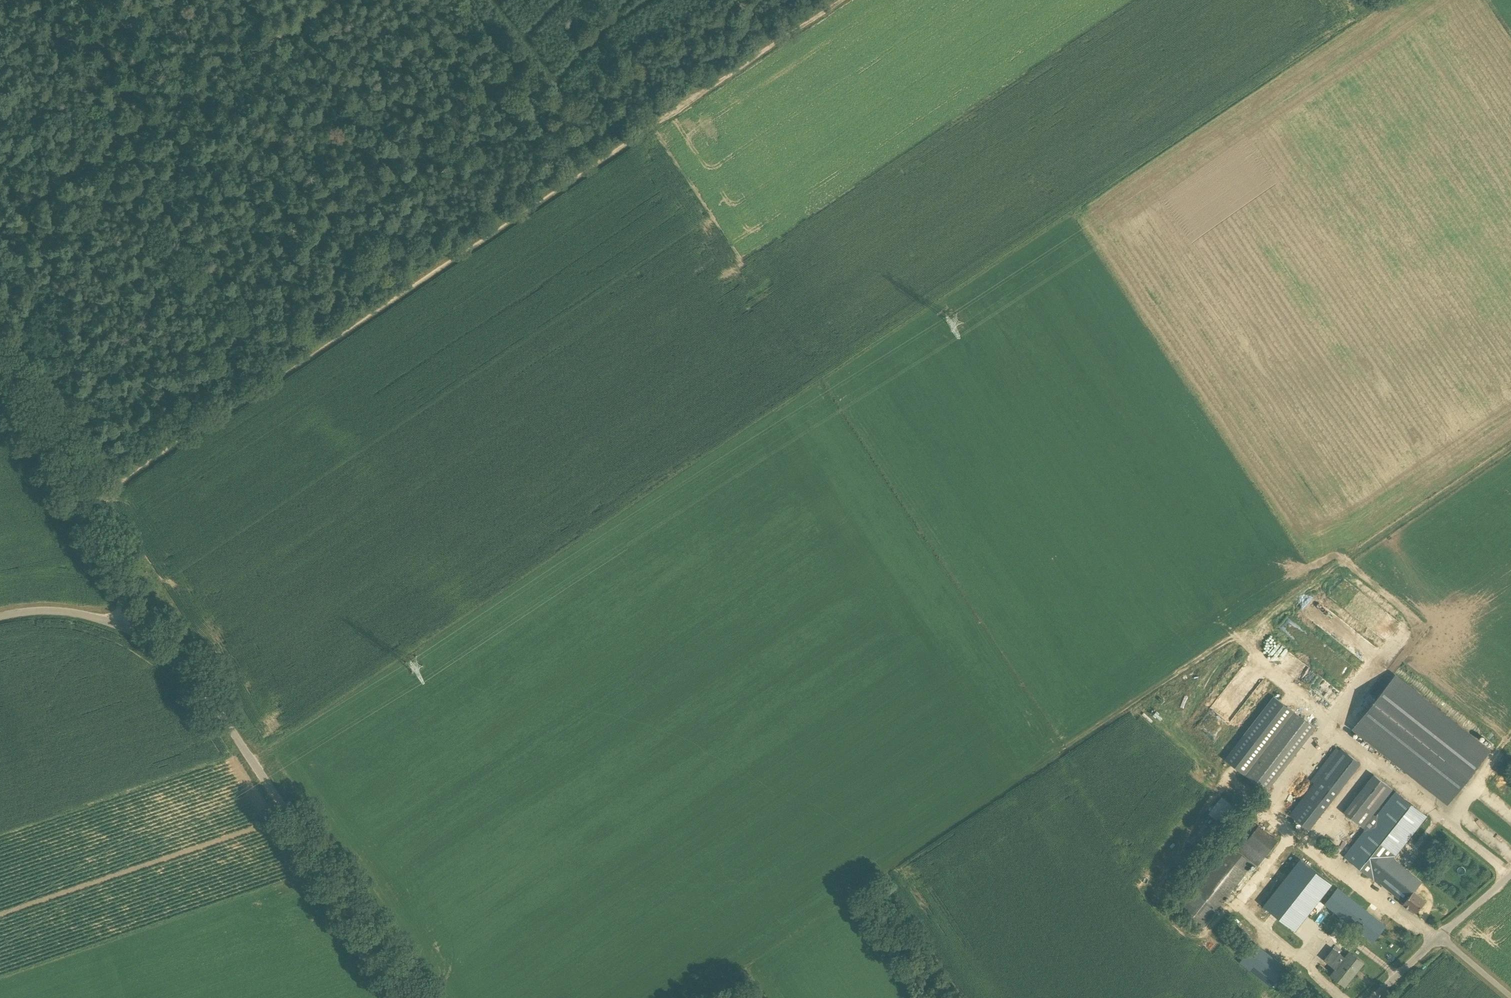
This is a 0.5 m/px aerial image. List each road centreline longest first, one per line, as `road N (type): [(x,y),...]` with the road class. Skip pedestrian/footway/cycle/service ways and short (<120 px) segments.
road 1 (track): [(838,0),(83,505)]
road 2 (unclassified): [(415,997),(193,672),(157,644),(97,618),(44,610),(0,616)]
road 3 (track): [(285,376),(34,0)]
road 4 (track): [(332,0),(0,223)]
road 5 (track): [(83,505),(0,382)]
road 6 (track): [(116,625),(127,578),(83,505)]

